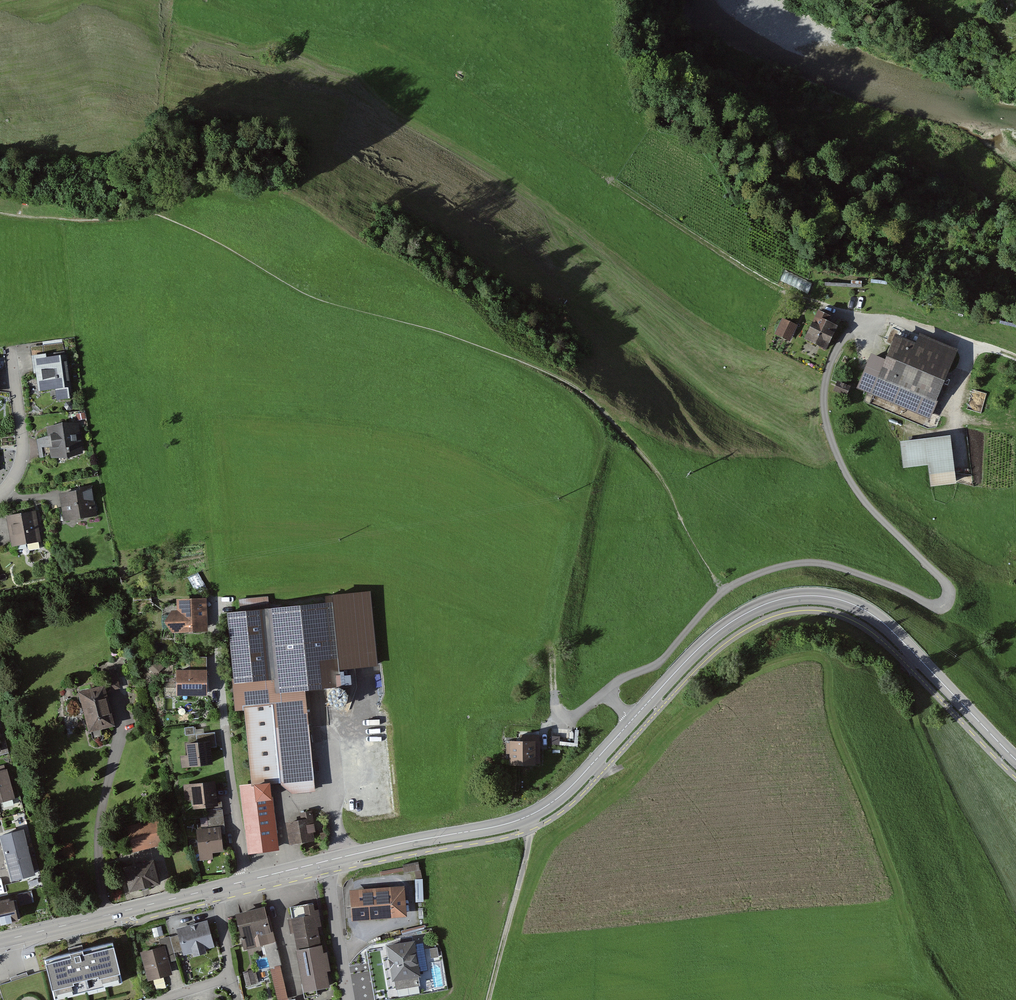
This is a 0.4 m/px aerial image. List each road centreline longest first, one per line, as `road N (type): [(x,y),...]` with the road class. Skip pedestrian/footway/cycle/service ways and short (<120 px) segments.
road 1 (unclassified): [(631,720),(609,696),(616,684),(658,665),(723,591),(756,575),(817,563),(931,606),(945,601),(943,583),(853,487),(832,444),(824,389),(834,353),(861,318),(968,345)]
road 2 (track): [(0,210),(168,213),(334,299),(576,396),(645,469),(723,591)]
road 3 (track): [(206,0),(404,52),(786,293),(861,318)]
road 4 (tertiary): [(631,720),(729,626),(776,602),(825,597),(892,633),(1015,761)]
road 5 (tertiary): [(324,862),(531,818),(590,768),(631,720)]
road 6 (tertiary): [(0,941),(217,889)]
road 7 (residential): [(244,881),(220,668)]
road 8 (track): [(486,999),(531,818)]
road 9 (residential): [(217,889),(230,975),(159,999)]
road 10 (residential): [(0,494),(20,467),(23,444),(11,354)]
road 11 (residential): [(324,862),(350,999)]

